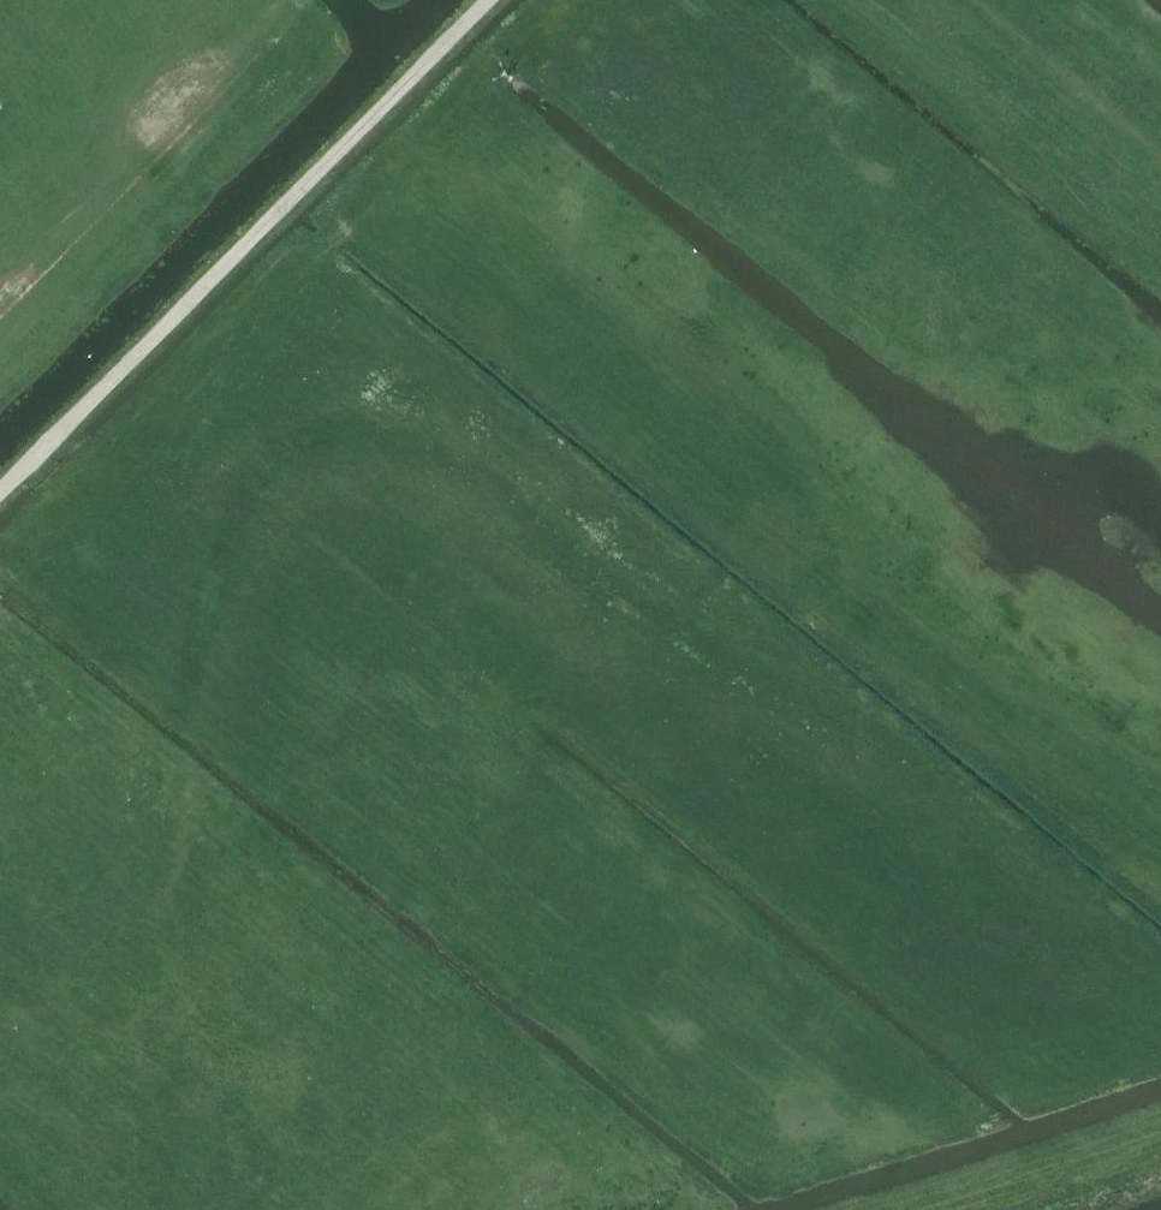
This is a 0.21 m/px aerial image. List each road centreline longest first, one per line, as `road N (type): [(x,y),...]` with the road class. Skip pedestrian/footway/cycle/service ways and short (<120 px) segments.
road 1 (track): [(0,491),(486,0)]

